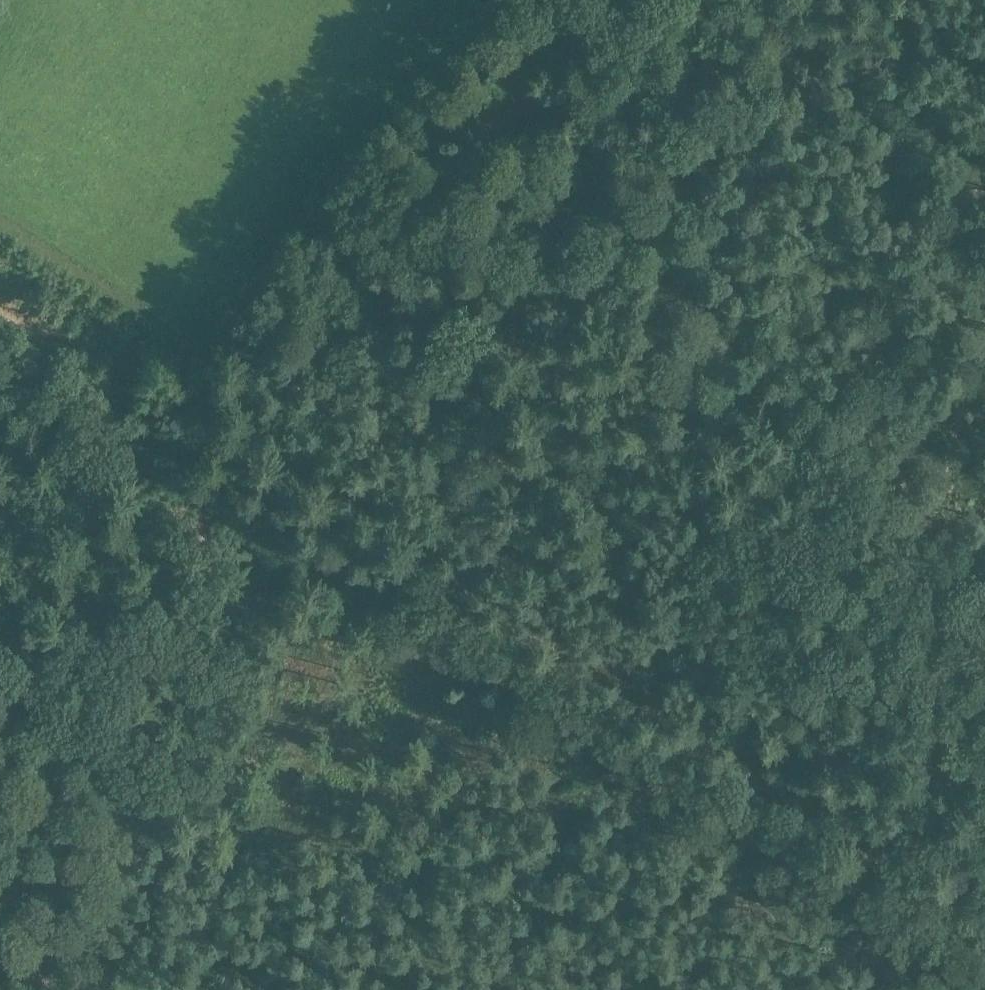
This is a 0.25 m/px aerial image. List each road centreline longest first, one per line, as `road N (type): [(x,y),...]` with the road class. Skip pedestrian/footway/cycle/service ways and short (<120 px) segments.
road 1 (track): [(984,977),(0,335)]

